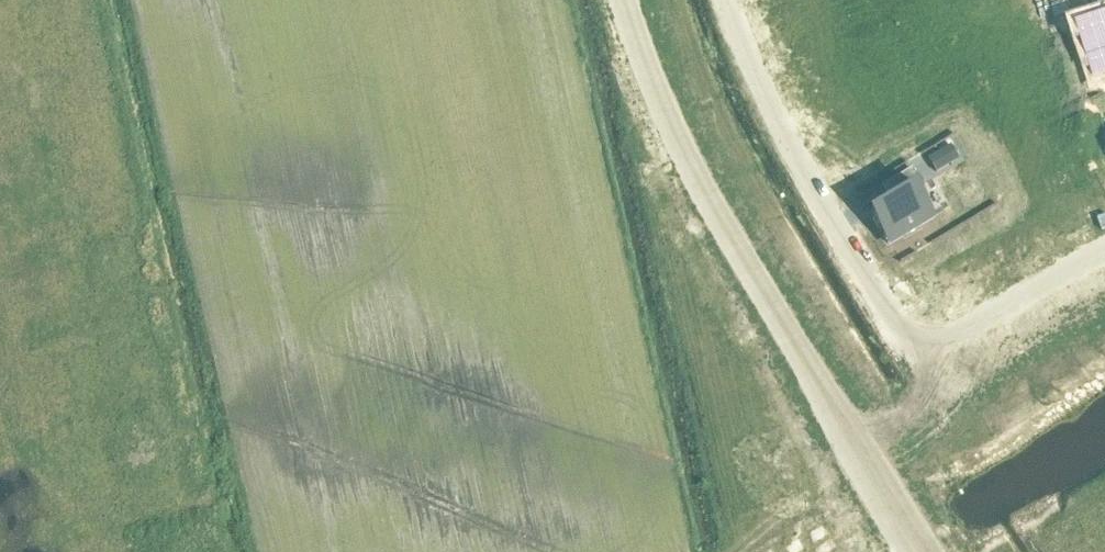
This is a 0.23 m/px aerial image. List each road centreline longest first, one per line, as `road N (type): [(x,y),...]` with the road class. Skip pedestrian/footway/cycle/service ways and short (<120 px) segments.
road 1 (residential): [(916,551),(682,151),(623,0)]
road 2 (residential): [(1104,253),(919,352),(897,339),(785,148),(721,0)]
road 3 (tertiary): [(813,391),(643,82),(617,0)]
road 4 (tertiary): [(931,551),(854,433),(813,391)]
road 5 (tertiary): [(813,391),(833,451),(893,551)]

